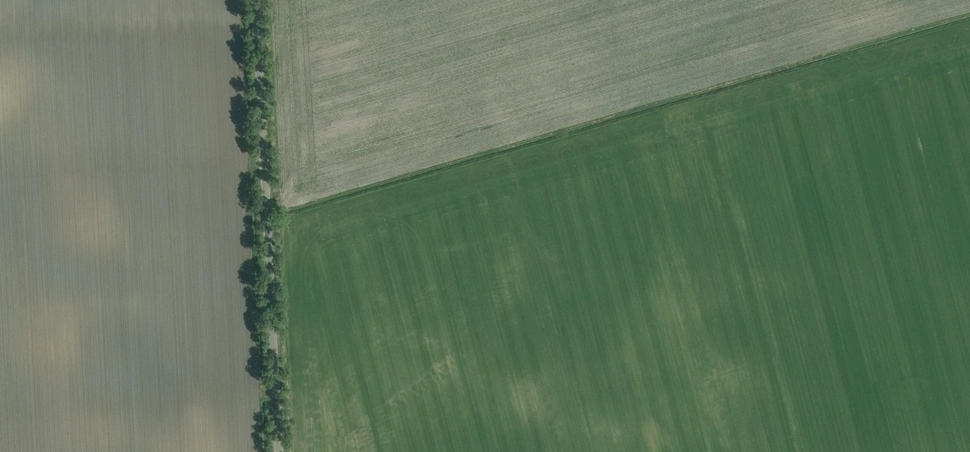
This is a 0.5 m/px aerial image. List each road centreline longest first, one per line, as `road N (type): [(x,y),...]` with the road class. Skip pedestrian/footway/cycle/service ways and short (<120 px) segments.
road 1 (unclassified): [(278,451),(255,0)]

